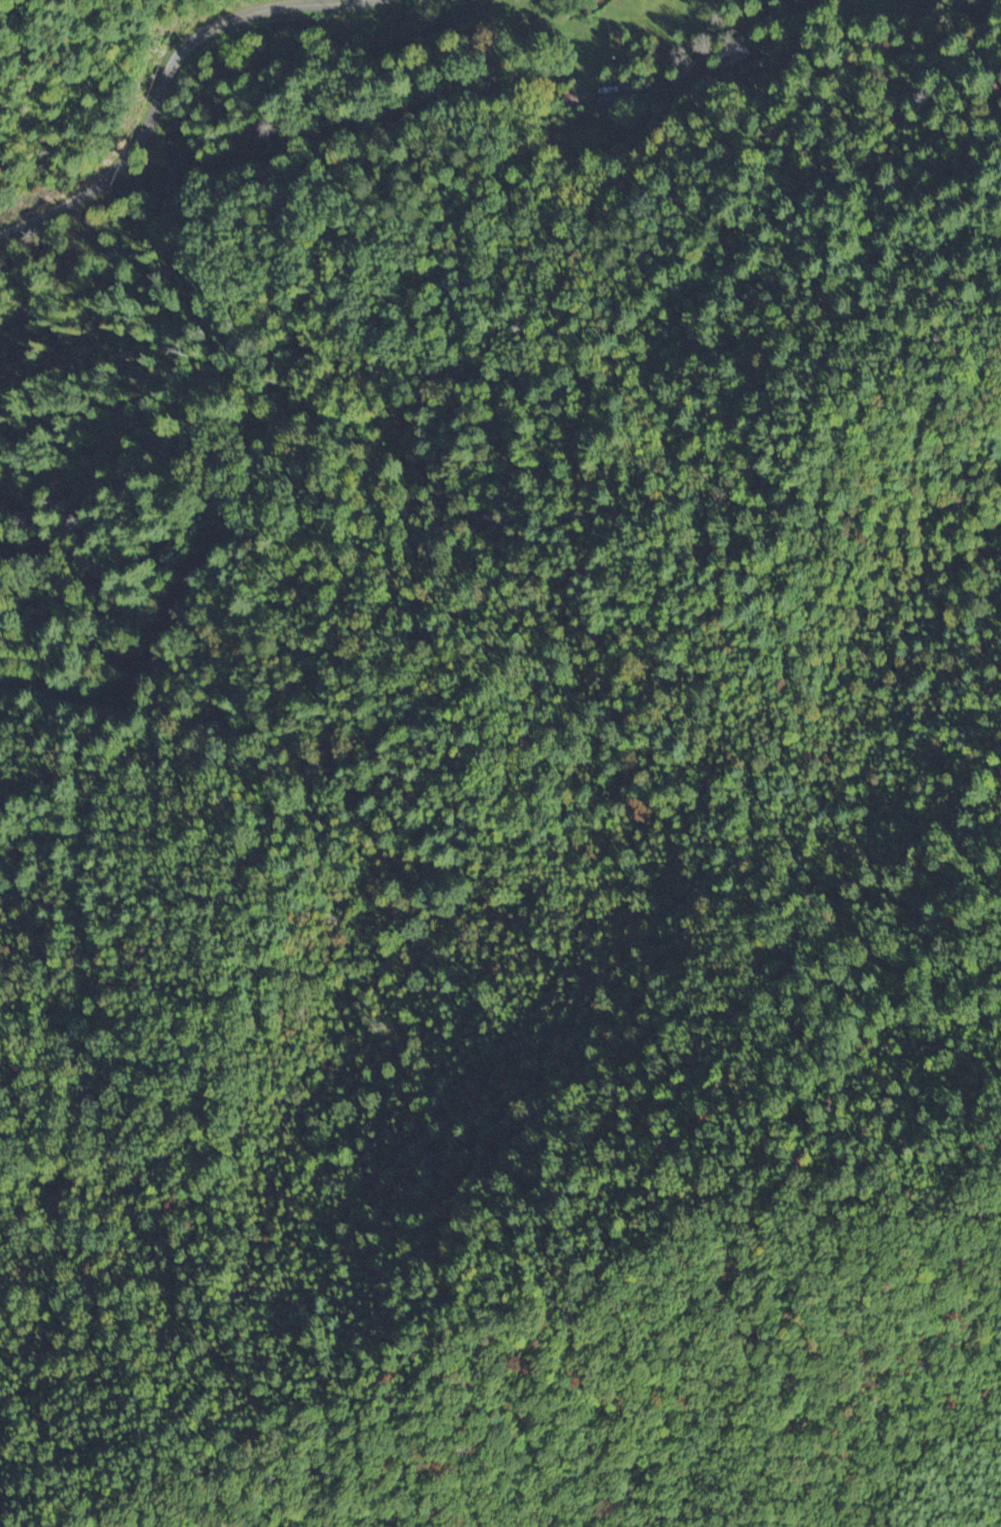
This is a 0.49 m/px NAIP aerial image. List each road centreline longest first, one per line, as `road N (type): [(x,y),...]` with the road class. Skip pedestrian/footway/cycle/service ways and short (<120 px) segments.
road 1 (tertiary): [(0,237),(94,188),(118,165),(170,63),(199,32),(258,11),(363,0)]

